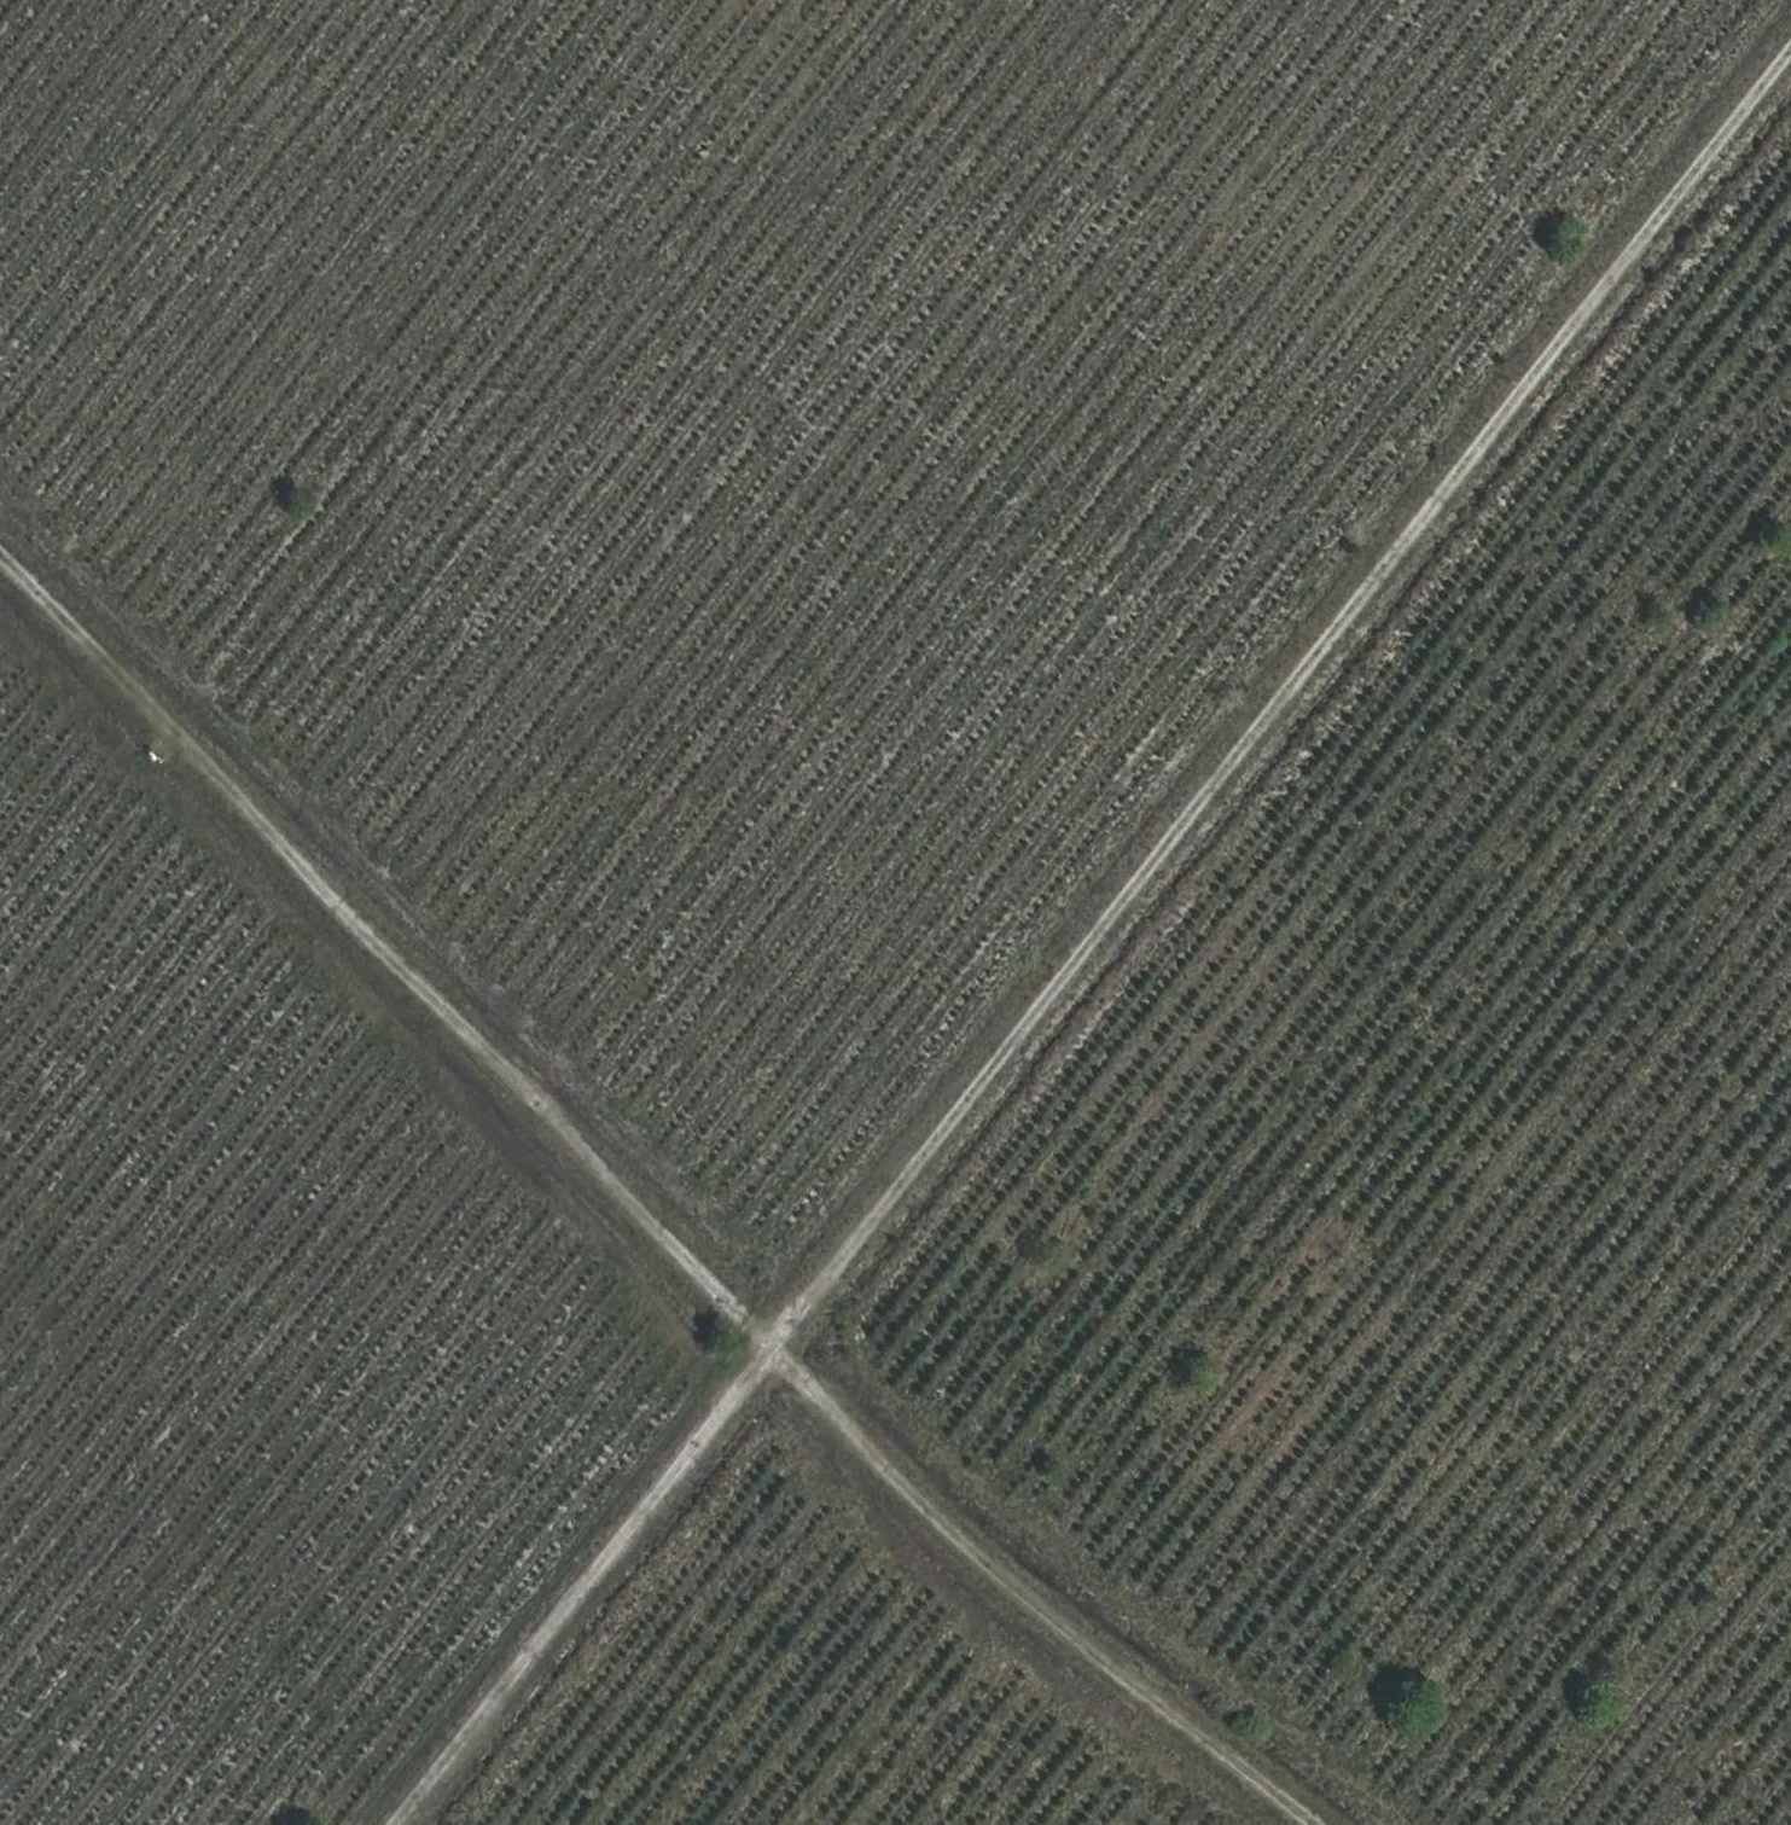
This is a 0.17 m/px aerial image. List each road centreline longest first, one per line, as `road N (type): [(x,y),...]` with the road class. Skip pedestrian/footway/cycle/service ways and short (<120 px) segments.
road 1 (track): [(1790,51),(406,1824)]
road 2 (track): [(0,544),(782,1348),(1091,1639),(1331,1824)]

